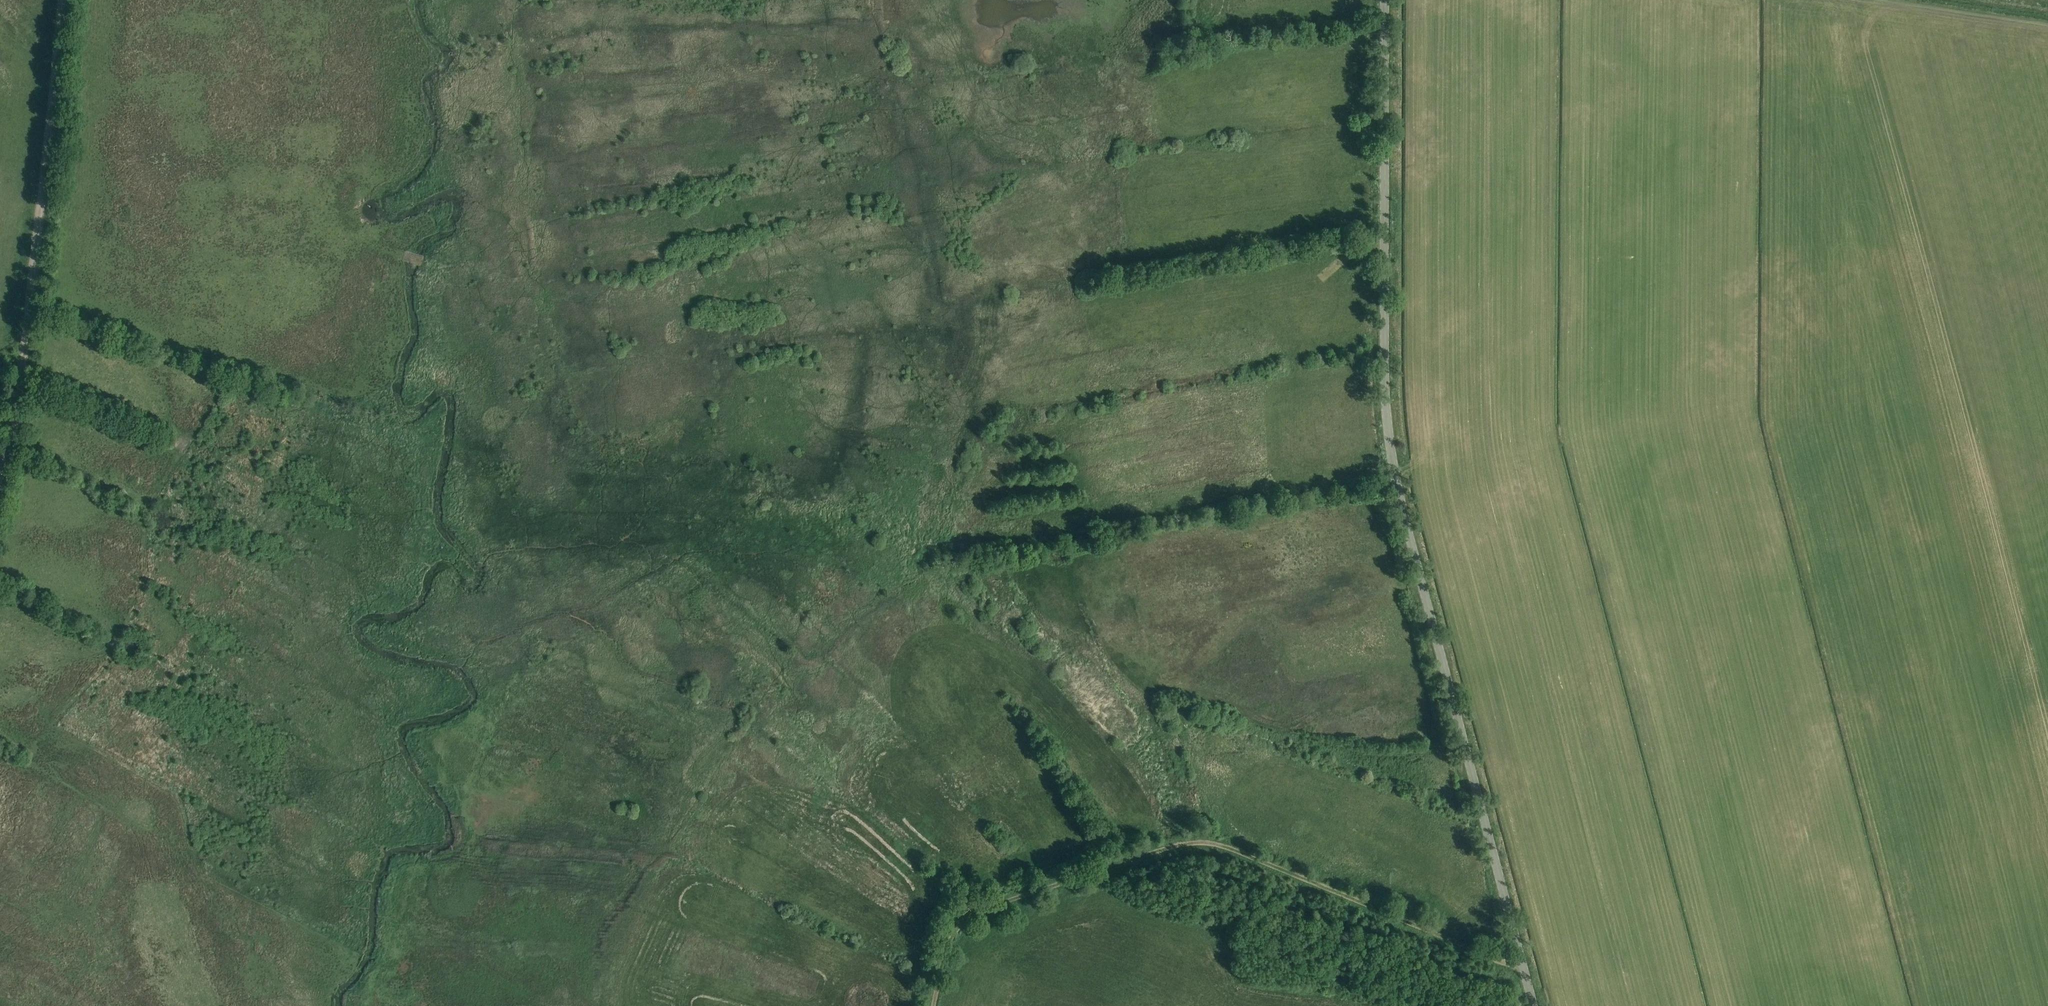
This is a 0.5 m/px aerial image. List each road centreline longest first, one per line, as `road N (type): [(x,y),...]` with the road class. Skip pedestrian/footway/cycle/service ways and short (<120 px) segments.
road 1 (tertiary): [(1533,1005),(1405,520),(1383,399),(1384,0)]
road 2 (track): [(1523,965),(1203,843),(980,910),(949,943),(935,1005)]
road 3 (track): [(62,0),(23,353),(0,471)]

